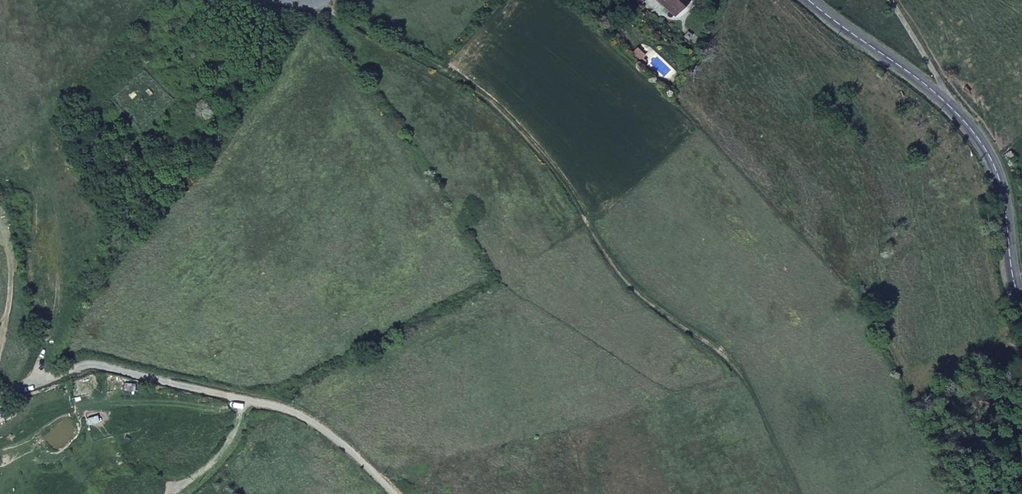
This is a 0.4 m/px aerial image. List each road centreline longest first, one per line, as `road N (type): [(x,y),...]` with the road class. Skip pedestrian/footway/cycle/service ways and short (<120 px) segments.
road 1 (secondary): [(1021,315),(990,158),(960,119),(808,0)]
road 2 (track): [(0,396),(100,366),(246,401)]
road 3 (unclassified): [(246,401),(325,428),(395,493)]

